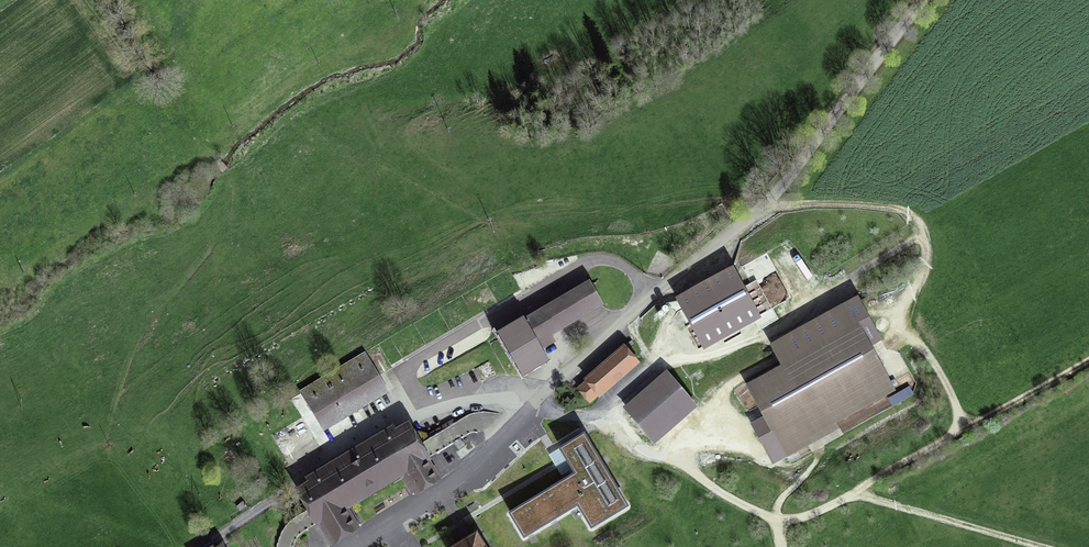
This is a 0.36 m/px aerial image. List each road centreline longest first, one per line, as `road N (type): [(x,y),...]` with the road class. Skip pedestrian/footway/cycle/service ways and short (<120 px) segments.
road 1 (track): [(348,444),(415,409),(490,399),(593,421),(634,448),(675,457),(742,505),(794,522),(1088,362)]
road 2 (track): [(923,233),(582,420)]
road 3 (track): [(900,317),(923,282),(930,245),(913,215),(885,207),(746,208)]
road 4 (track): [(1038,546),(854,495)]
road 5 (track): [(501,315),(410,371),(424,408)]
road 6 (track): [(900,317),(950,394),(965,432)]

